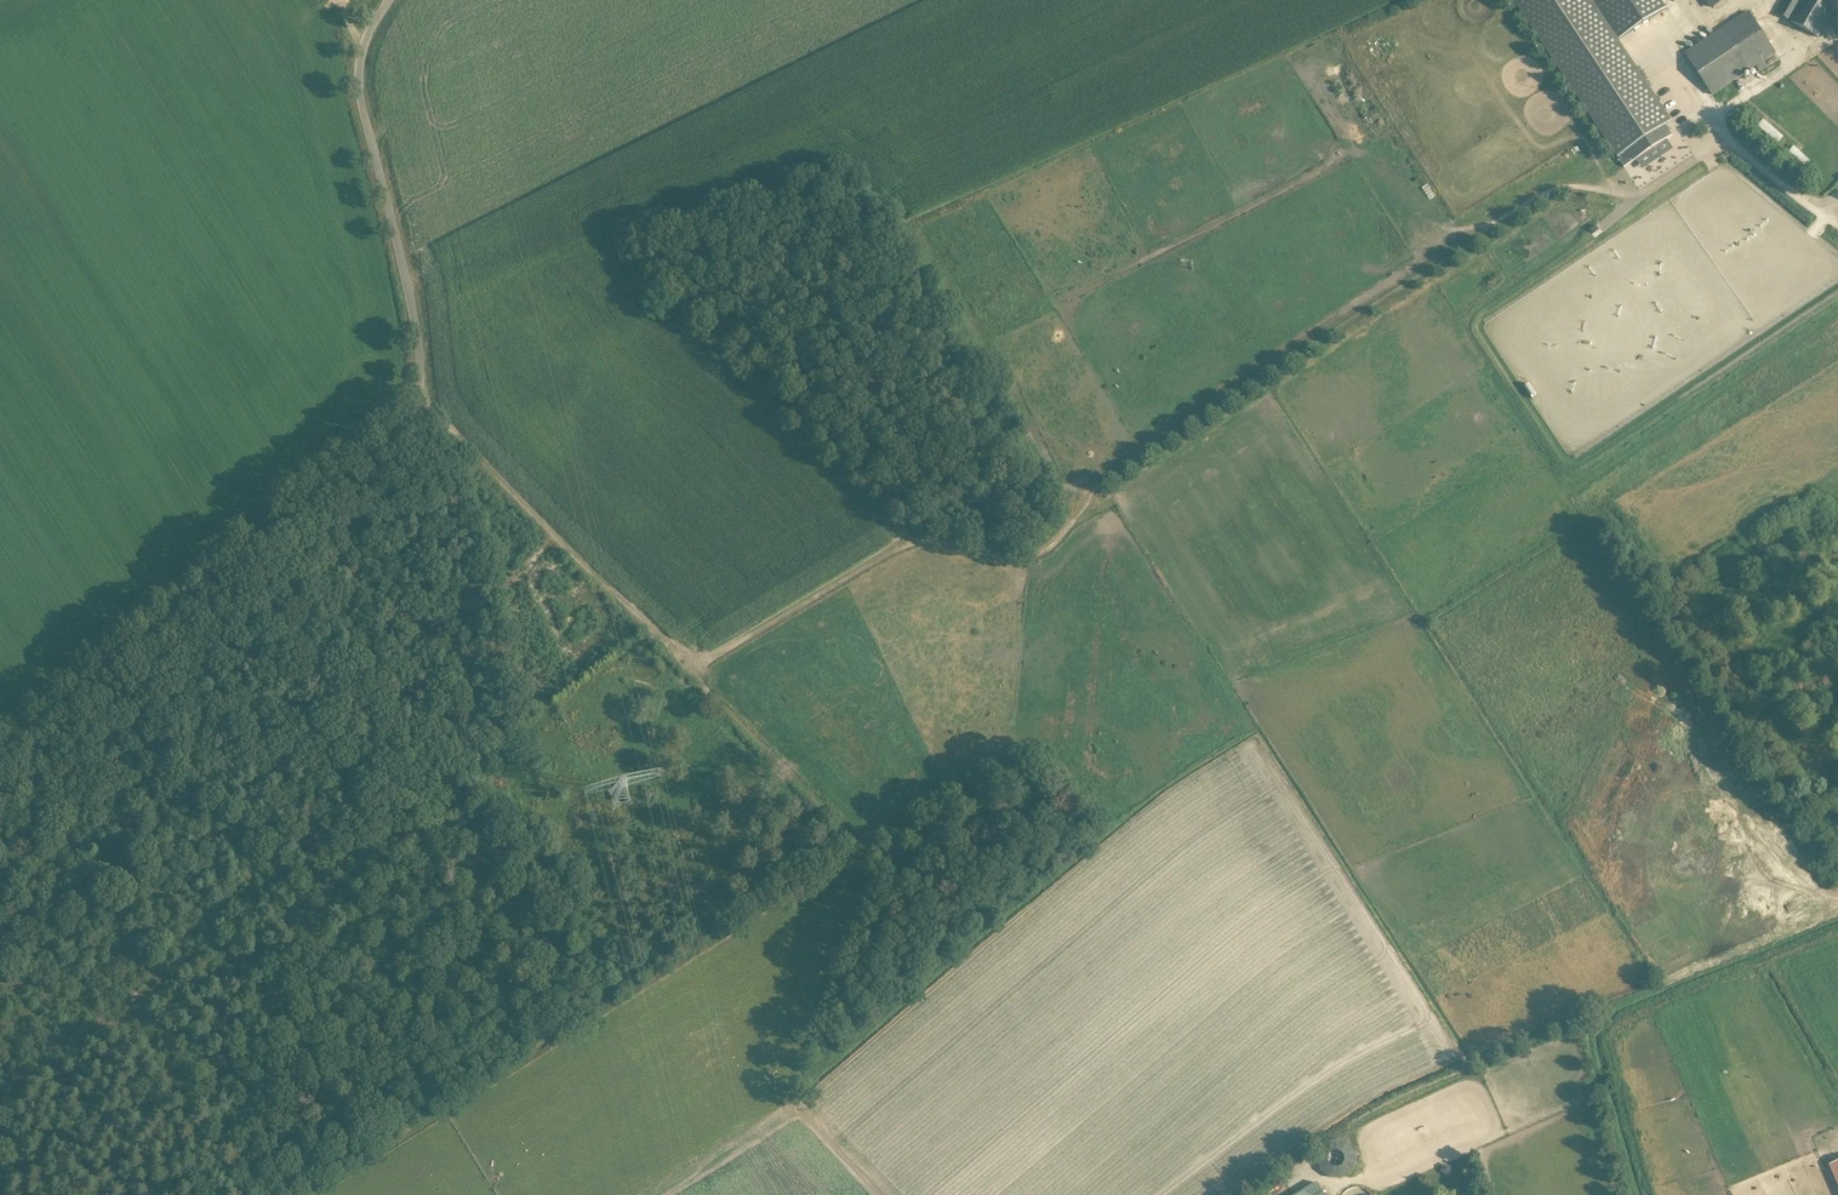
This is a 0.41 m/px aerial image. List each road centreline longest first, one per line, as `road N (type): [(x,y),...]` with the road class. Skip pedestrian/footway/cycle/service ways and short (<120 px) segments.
road 1 (unclassified): [(0,762),(350,486),(417,418),(422,356),(358,77),(362,48),(389,0)]
road 2 (track): [(983,542),(1025,546),(1061,525),(1092,482),(1537,204),(1570,187),(1632,193),(1729,139)]
road 3 (track): [(289,1194),(1014,740)]
road 4 (track): [(462,450),(694,671),(921,532)]
road 5 (track): [(1827,217),(1729,139)]

